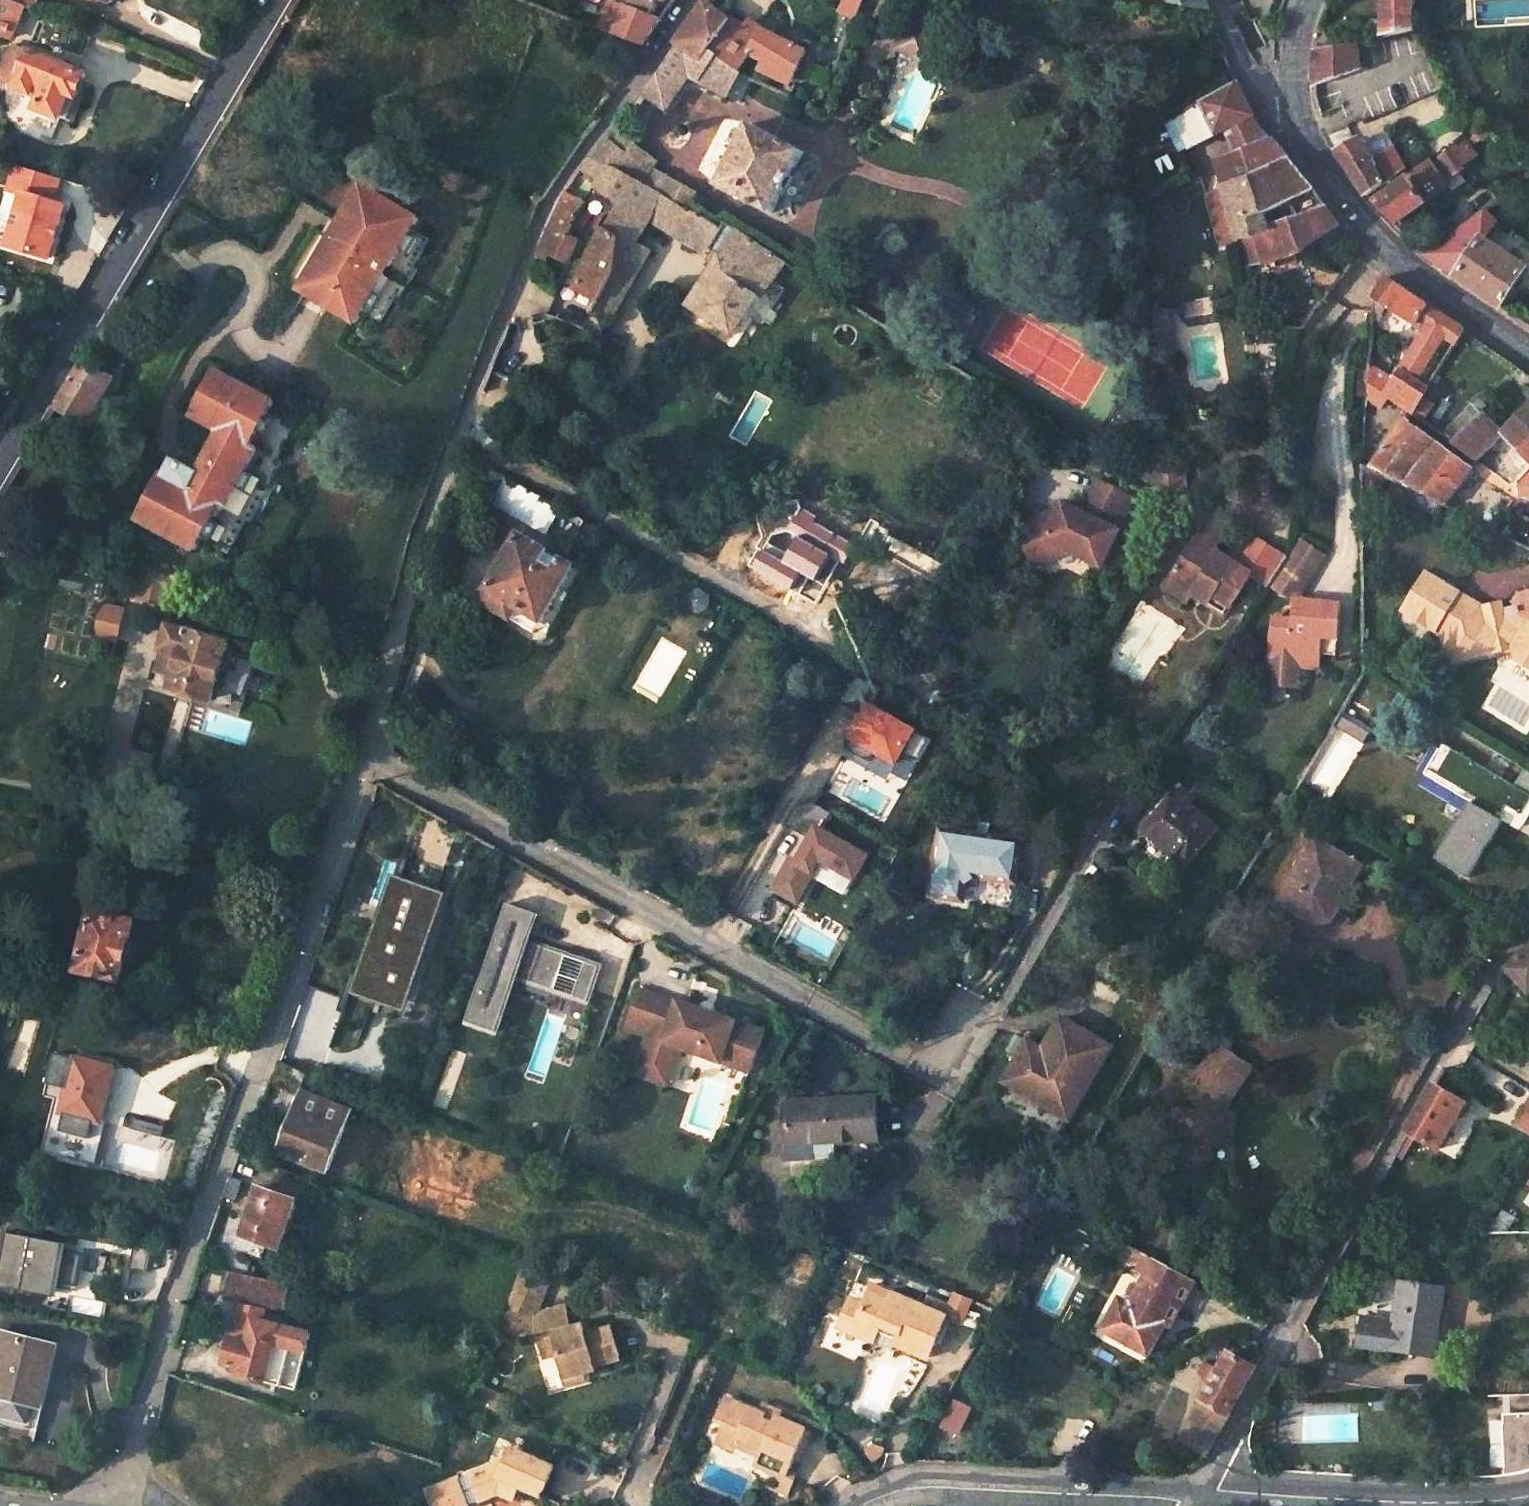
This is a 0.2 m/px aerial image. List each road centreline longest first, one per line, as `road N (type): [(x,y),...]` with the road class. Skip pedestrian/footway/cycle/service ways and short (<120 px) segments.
road 1 (residential): [(104,1505),(133,1452),(160,1344),(361,760),(413,561),(541,211),(695,0)]
road 2 (residential): [(1528,934),(1486,976),(1196,1494)]
road 3 (residential): [(274,0),(0,460)]
road 4 (tertiary): [(1288,101),(1338,194),(1384,255),(1528,357)]
road 5 (residential): [(1528,1495),(1196,1494)]
road 6 (residential): [(1196,1494),(895,1489),(869,1505)]
road 7 (residential): [(1212,0),(1242,67),(1269,96),(1288,101)]

